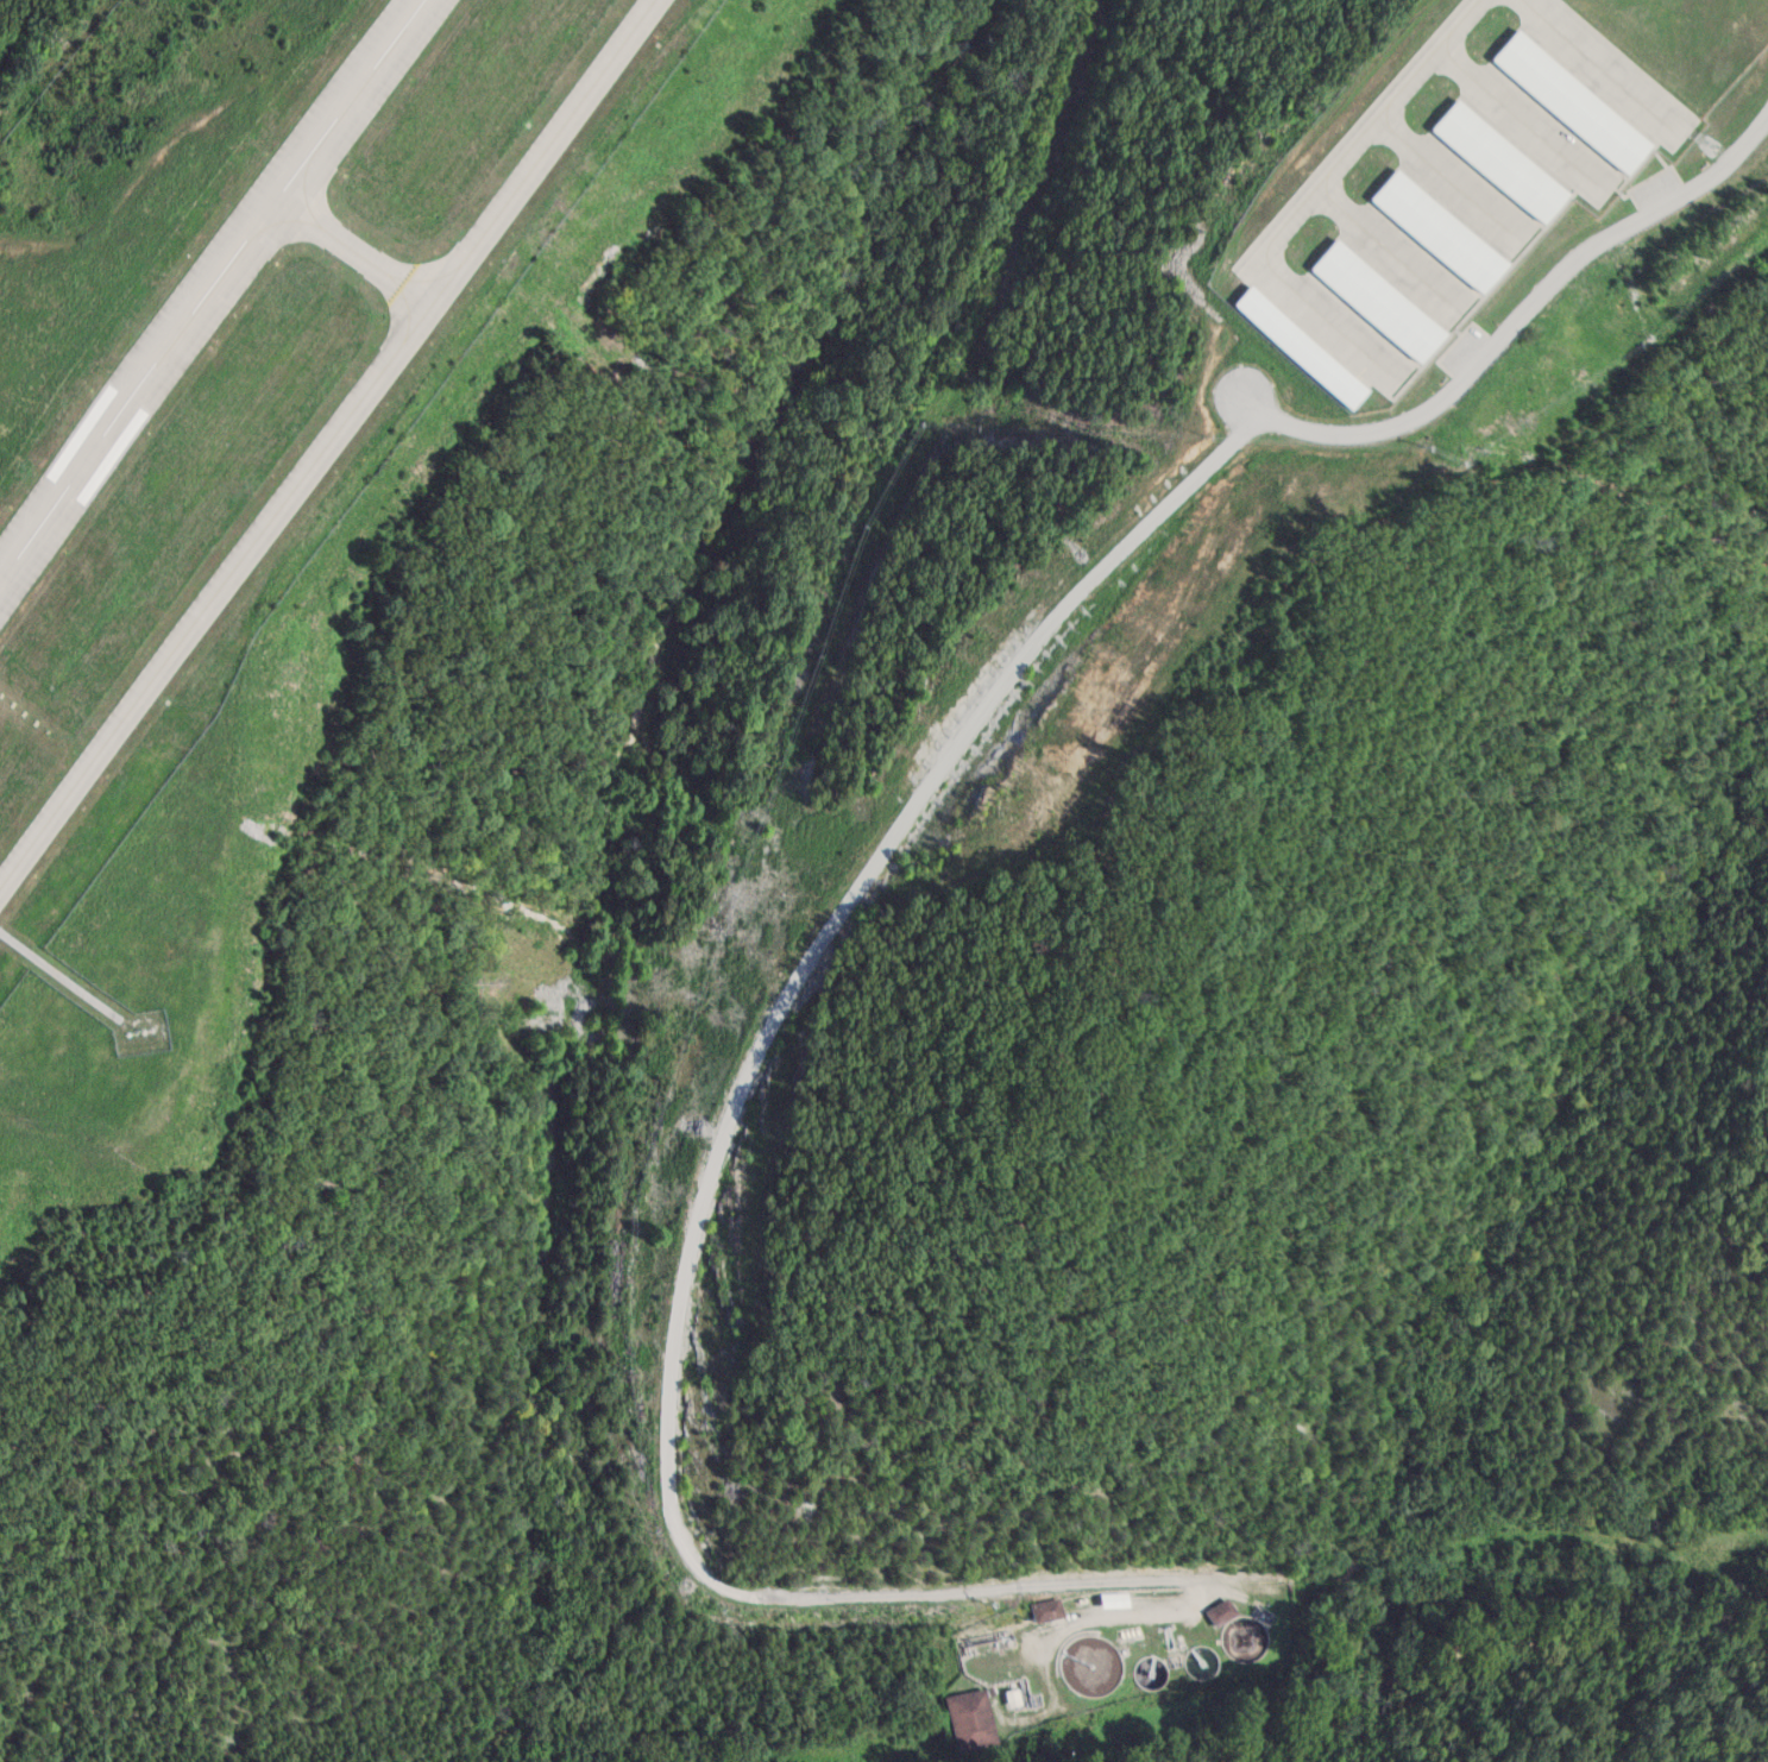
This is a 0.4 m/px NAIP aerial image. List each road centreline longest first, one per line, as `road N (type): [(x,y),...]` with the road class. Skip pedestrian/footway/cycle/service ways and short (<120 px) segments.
road 1 (residential): [(1767,111),(1707,183),(1594,246),(1471,370),(1409,419),(1360,435),(1254,416),(1080,584),(970,720),(832,926),(755,1059),(706,1173),(671,1345),(672,1499)]
road 2 (residential): [(672,1499),(688,1556),(722,1593),(765,1603),(1190,1581),(1235,1593)]

